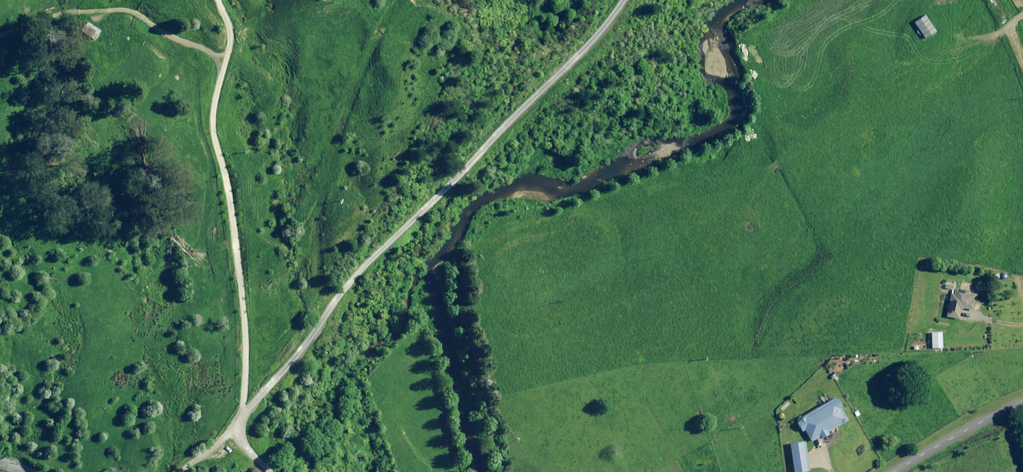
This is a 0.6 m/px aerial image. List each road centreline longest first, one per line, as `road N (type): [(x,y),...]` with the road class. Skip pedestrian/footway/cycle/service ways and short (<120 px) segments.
road 1 (track): [(239,422),(370,260),(628,0)]
road 2 (track): [(219,0),(232,39),(213,128),(246,337),(239,422)]
road 3 (unclassified): [(897,471),(1022,403)]

